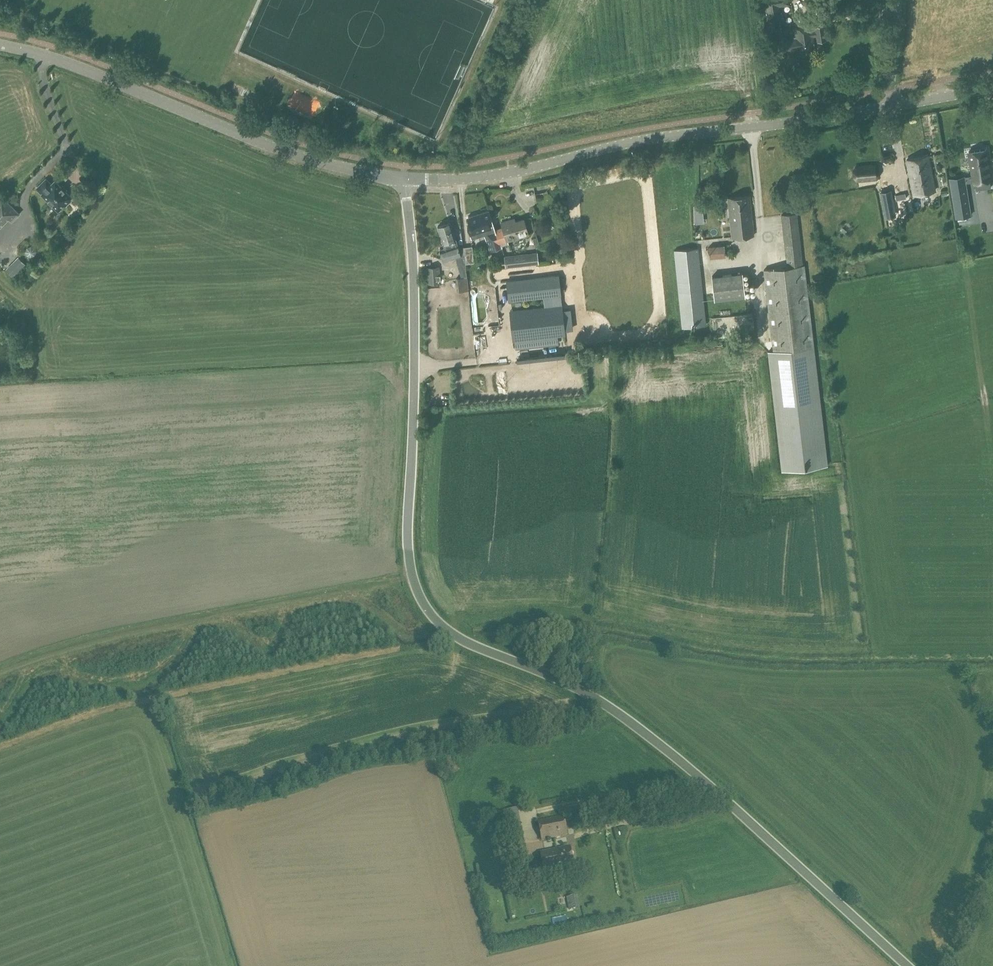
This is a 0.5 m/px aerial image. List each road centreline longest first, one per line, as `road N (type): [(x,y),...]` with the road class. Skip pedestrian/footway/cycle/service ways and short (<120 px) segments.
road 1 (unclassified): [(907,965),(613,709),(463,641),(428,611),(408,547),(415,290),(405,178)]
road 2 (tertiary): [(405,178),(489,176),(618,145),(892,107)]
road 3 (tertiary): [(405,178),(287,152),(77,67),(0,46)]

